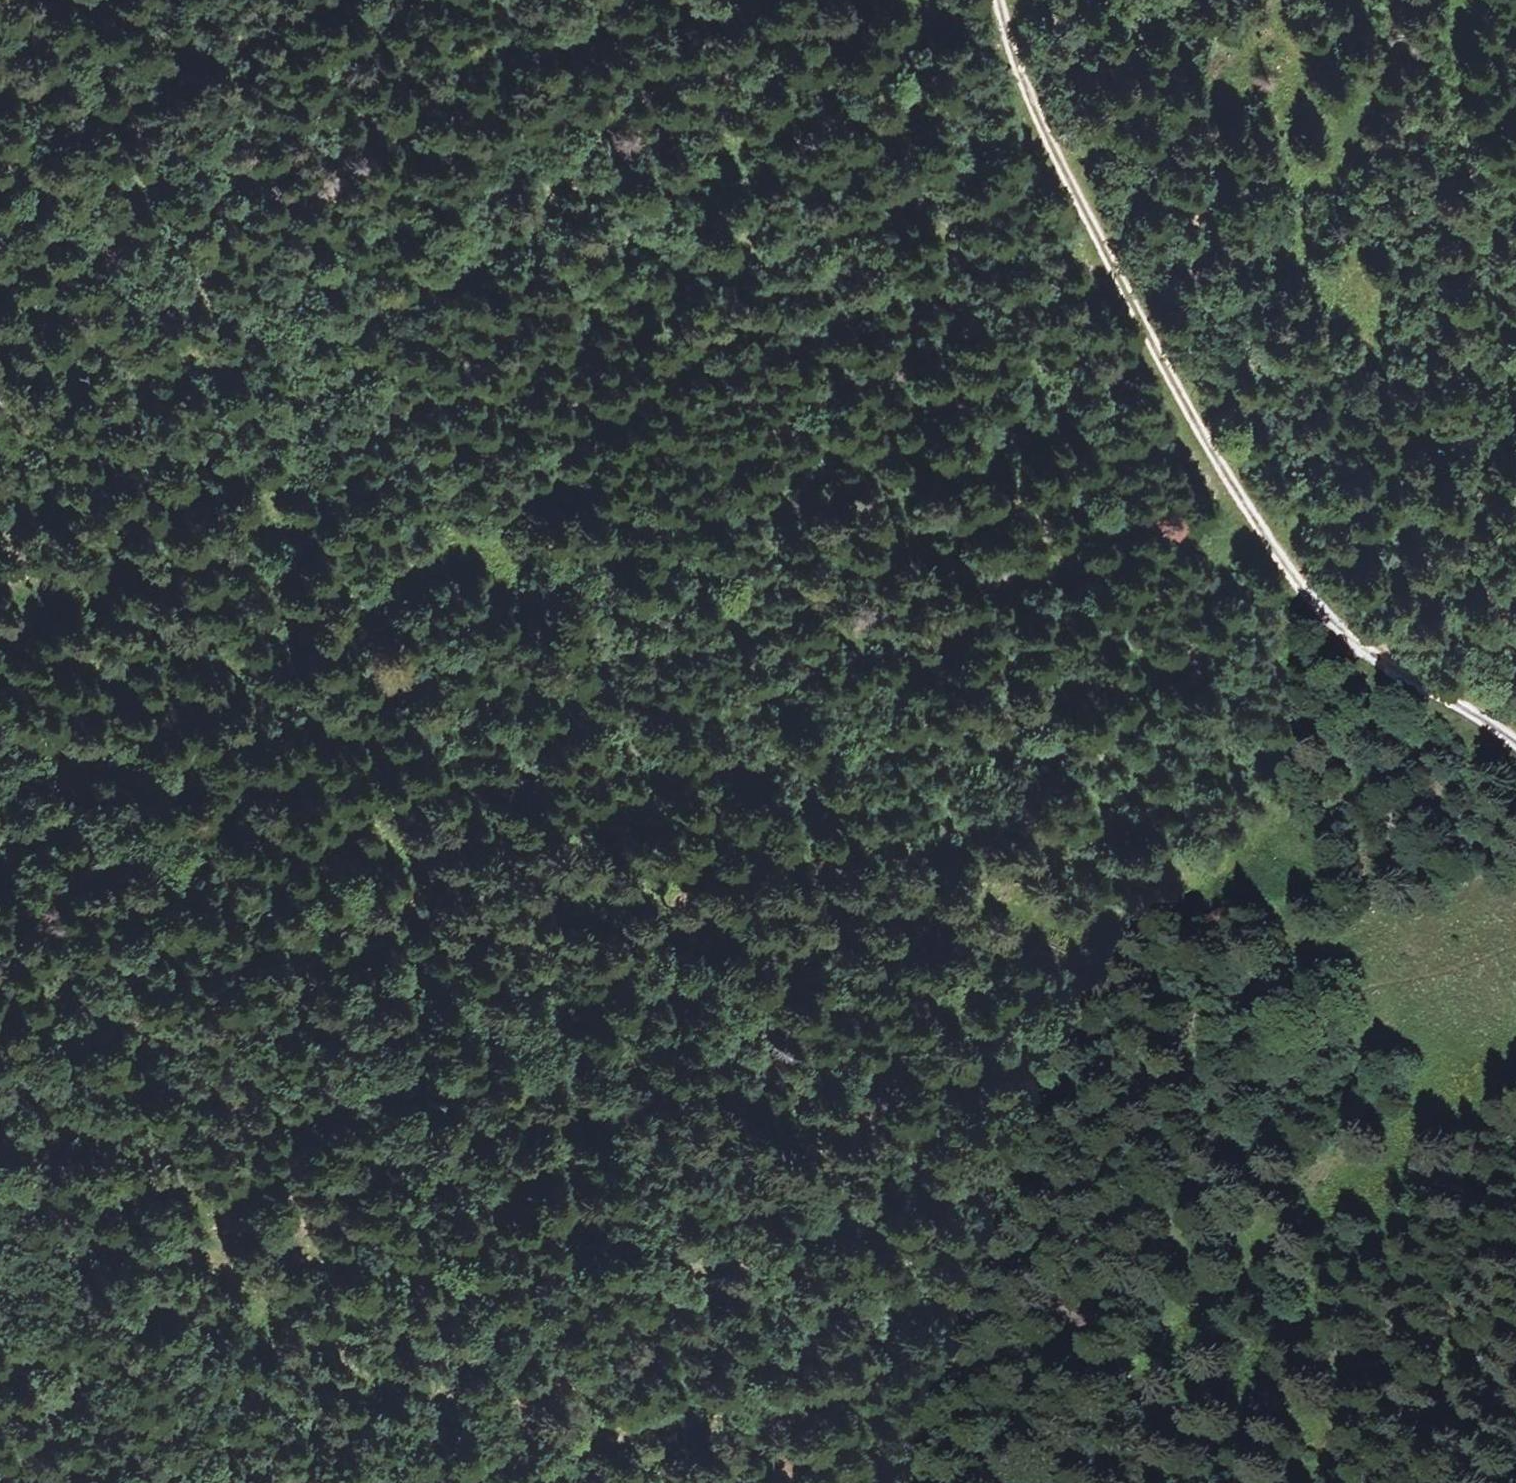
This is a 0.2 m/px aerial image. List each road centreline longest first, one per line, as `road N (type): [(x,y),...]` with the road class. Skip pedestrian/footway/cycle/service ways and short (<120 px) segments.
road 1 (track): [(999,0),(1062,166),(1209,445),(1283,565),(1367,651),(1515,742)]

